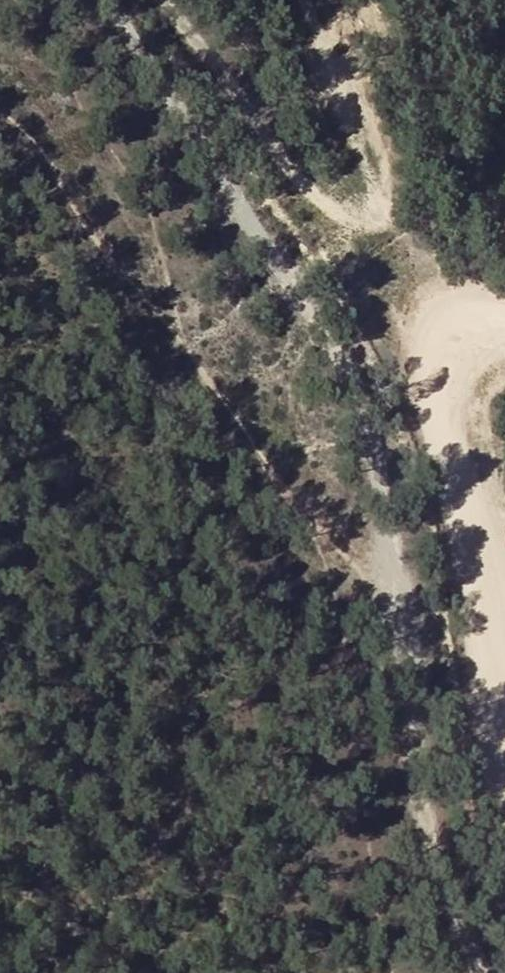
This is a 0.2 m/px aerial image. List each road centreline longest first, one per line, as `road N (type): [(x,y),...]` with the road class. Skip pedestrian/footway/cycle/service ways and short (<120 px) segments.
road 1 (track): [(95,0),(345,361),(377,462),(411,769),(432,867),(481,972)]
road 2 (track): [(157,0),(257,143),(333,217),(359,223),(377,203),(370,173),(301,0)]
road 3 (track): [(504,799),(483,590),(434,382),(446,350),(467,331),(504,325)]
road 4 (track): [(504,188),(414,259),(406,289),(446,350)]

